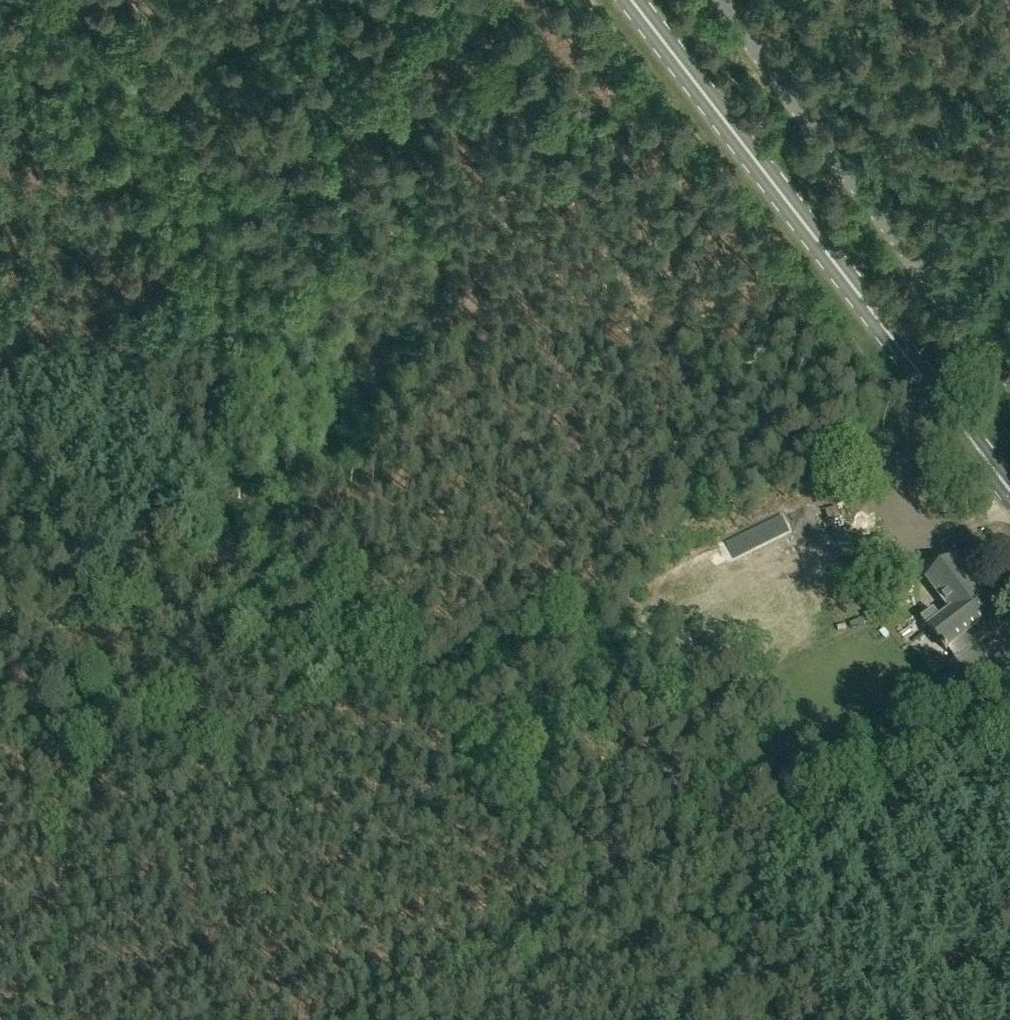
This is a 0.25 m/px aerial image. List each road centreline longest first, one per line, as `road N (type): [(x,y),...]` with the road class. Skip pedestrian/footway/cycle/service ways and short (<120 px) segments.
road 1 (primary): [(1009,490),(632,0)]
road 2 (track): [(0,486),(72,560),(48,1019)]
road 3 (unclassified): [(1009,380),(718,0)]

